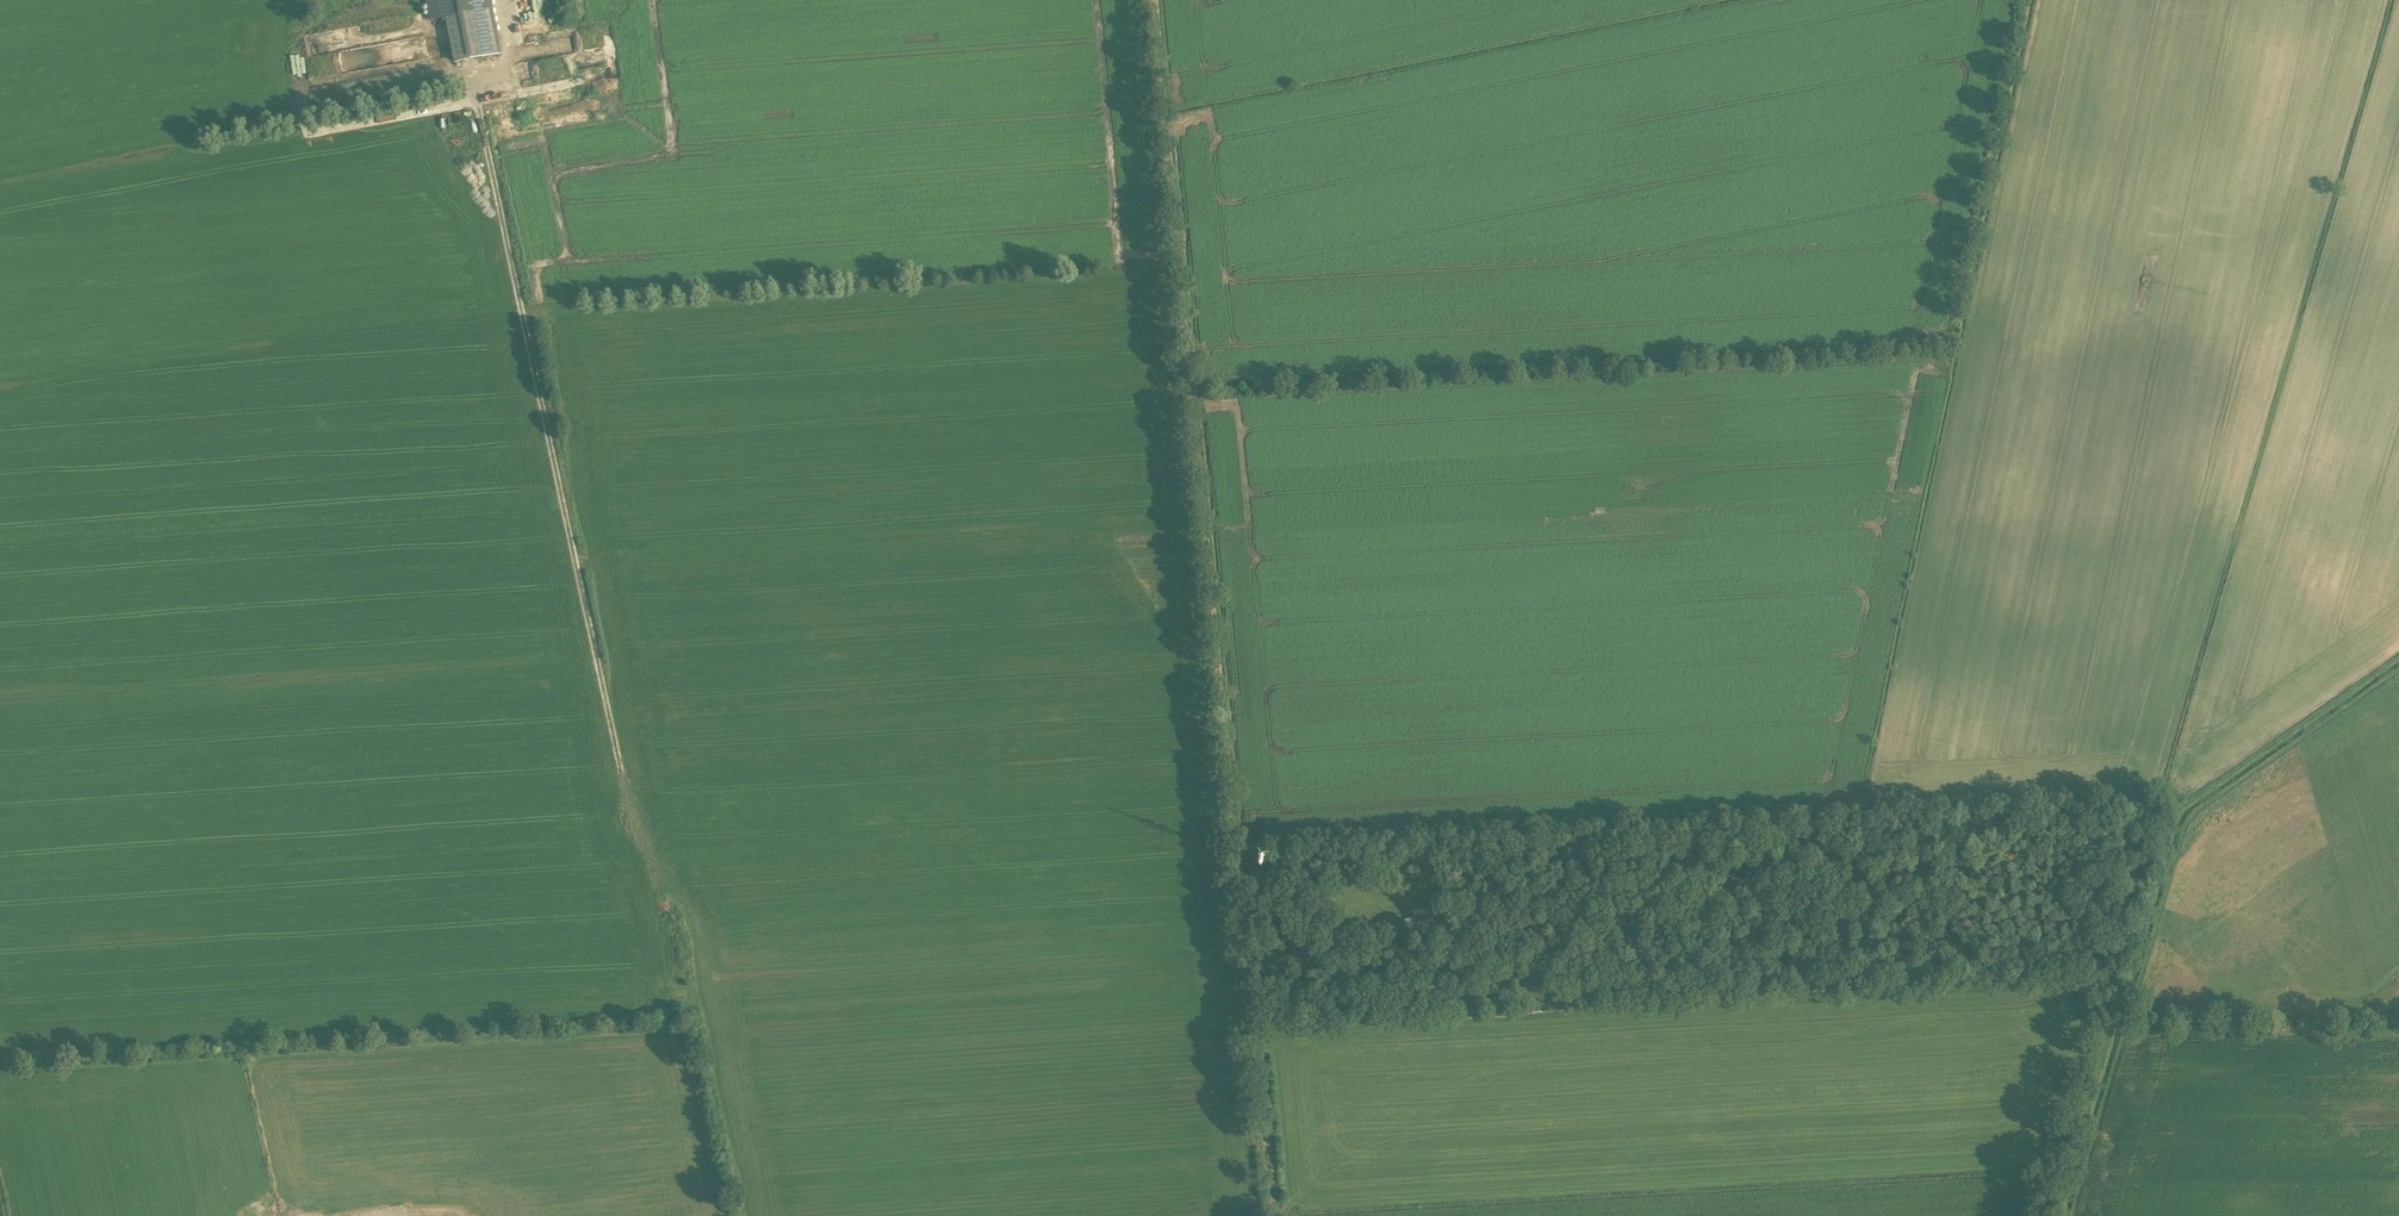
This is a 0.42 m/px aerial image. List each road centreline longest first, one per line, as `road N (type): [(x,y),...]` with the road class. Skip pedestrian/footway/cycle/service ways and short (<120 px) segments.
road 1 (track): [(1152,0),(1271,1215)]

